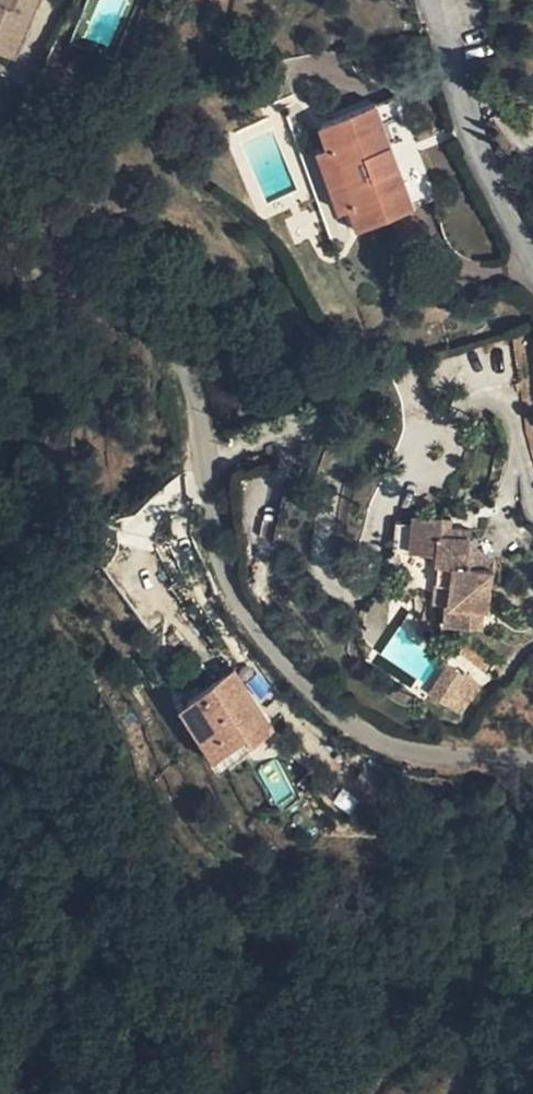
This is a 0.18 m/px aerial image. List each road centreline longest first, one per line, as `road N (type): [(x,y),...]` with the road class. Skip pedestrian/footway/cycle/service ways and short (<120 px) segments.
road 1 (residential): [(0,260),(78,288),(171,351),(194,386),(217,556),(233,603),(355,730),(417,748),(532,760)]
road 2 (residential): [(437,0),(483,152),(532,256)]

